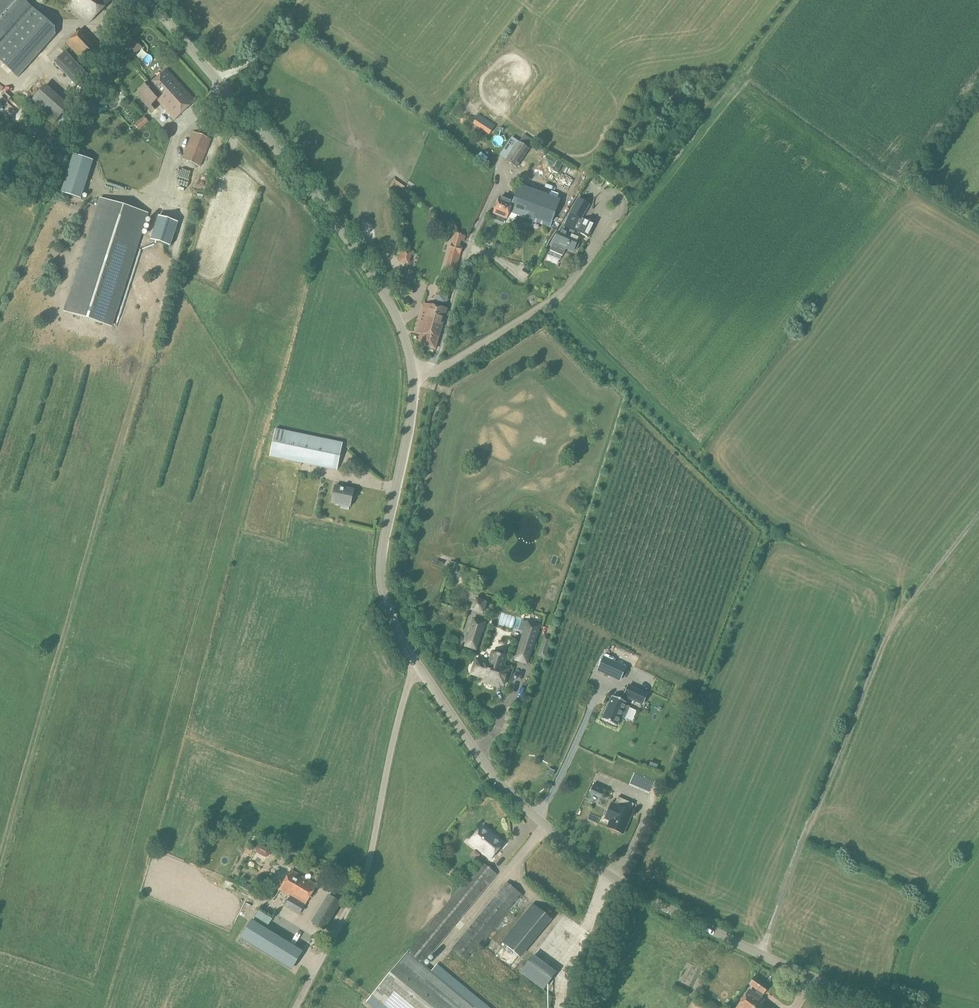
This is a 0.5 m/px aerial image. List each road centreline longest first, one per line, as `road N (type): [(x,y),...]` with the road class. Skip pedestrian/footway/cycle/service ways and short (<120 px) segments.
road 1 (unclassified): [(758,947),(645,894),(565,841),(511,794),(409,650),(385,599),(383,541),(411,407),(412,365),(400,326),(375,260),(165,0)]
road 2 (unclassified): [(758,947),(893,608),(978,501)]
road 3 (track): [(296,1007),(364,877),(417,662)]
road 4 (unclassified): [(925,1007),(758,947)]

